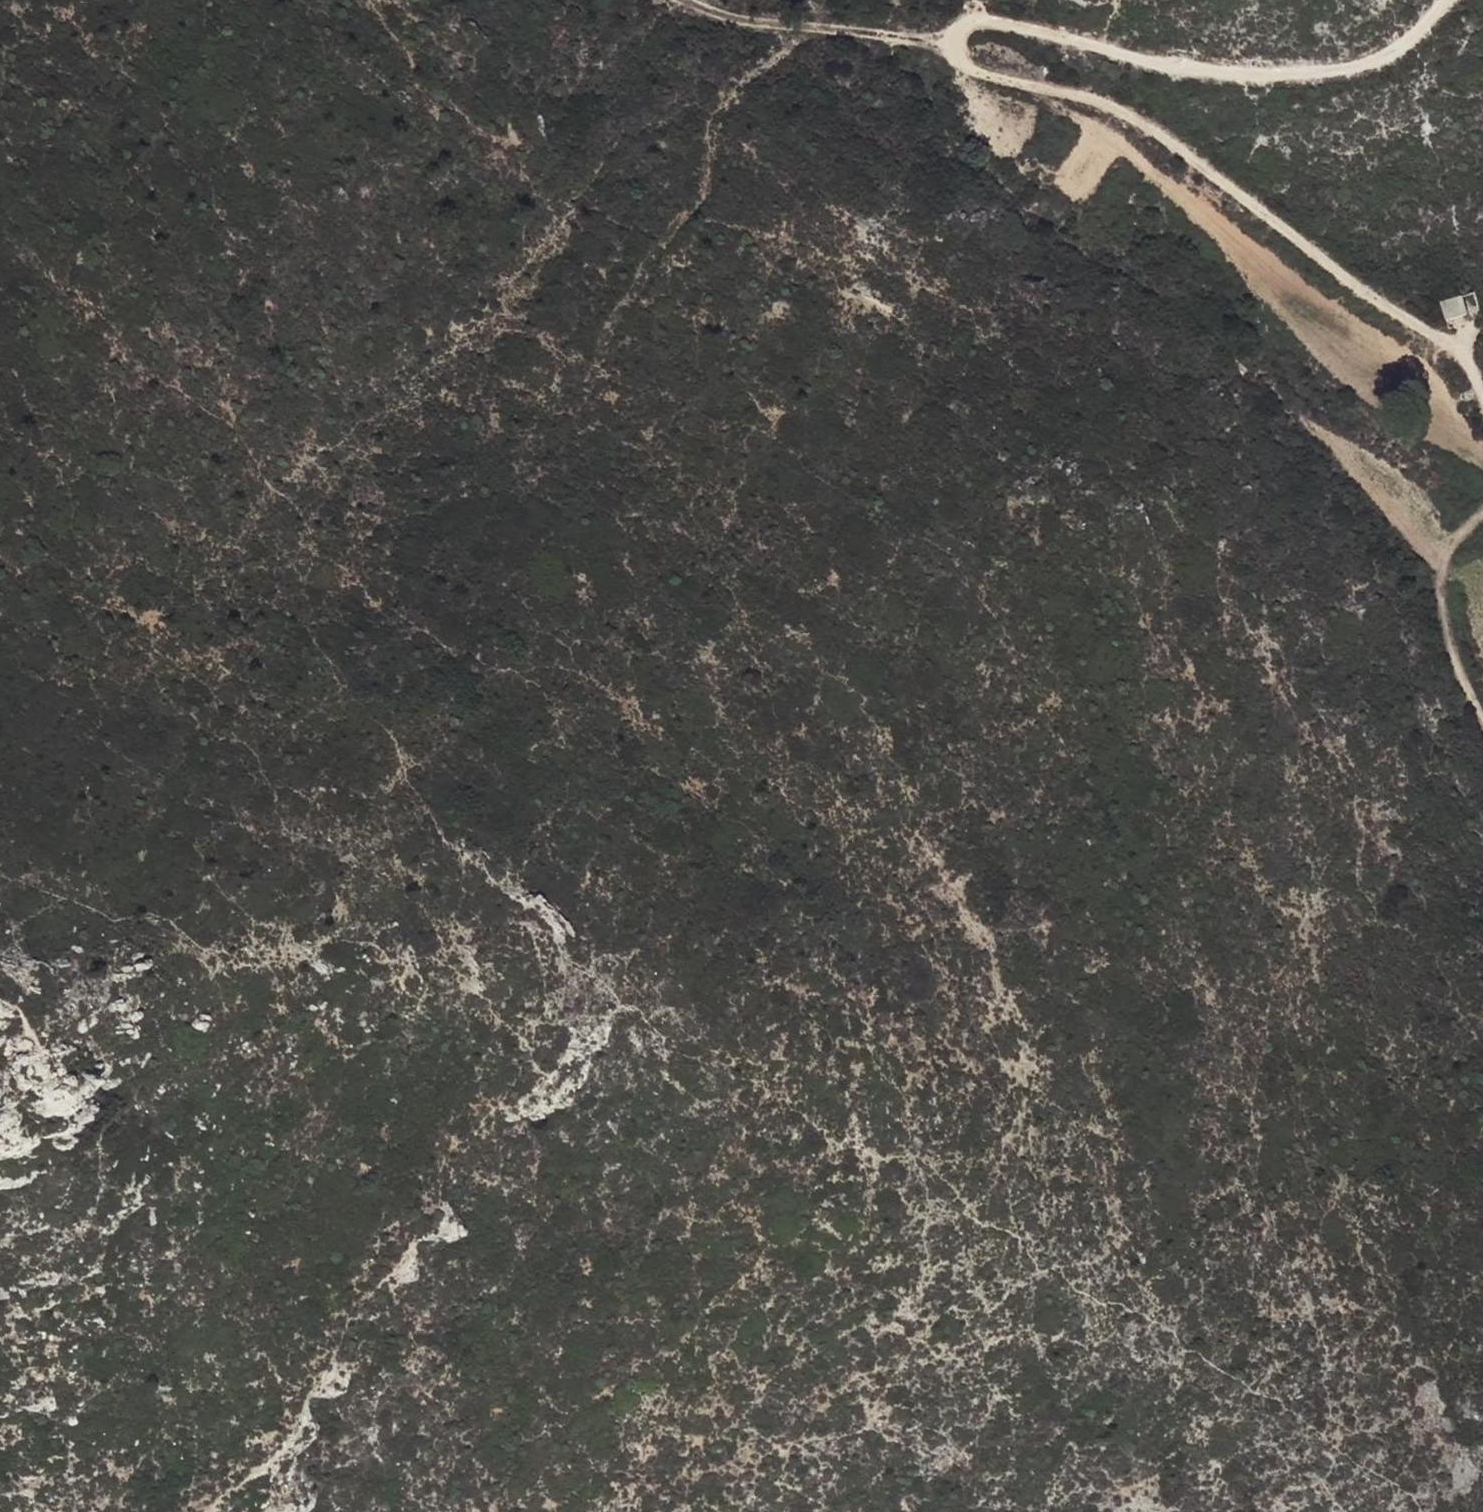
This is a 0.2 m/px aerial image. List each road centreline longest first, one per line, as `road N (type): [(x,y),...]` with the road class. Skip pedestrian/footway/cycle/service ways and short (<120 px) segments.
road 1 (track): [(1482,400),(1464,353),(1135,112),(968,68),(952,51),(956,20),(988,15),(1212,73),(1351,71),(1418,41),(1449,0)]
road 2 (track): [(1482,737),(1445,632),(1441,567),(1482,505)]

